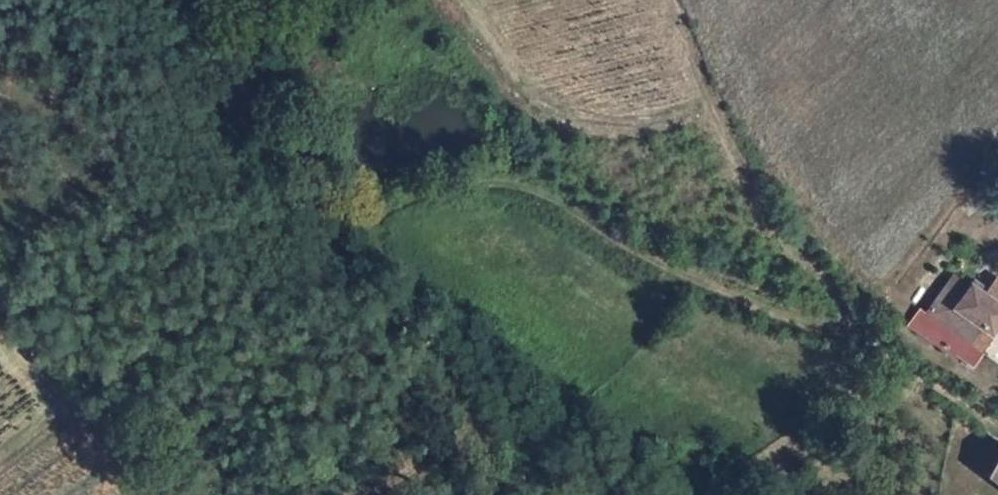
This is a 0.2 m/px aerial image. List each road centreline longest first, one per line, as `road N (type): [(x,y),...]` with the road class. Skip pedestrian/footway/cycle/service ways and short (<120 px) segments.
road 1 (track): [(472,433),(460,377),(396,297),(372,246),(380,224),(407,198),(506,184),(556,198),(632,248),(878,356)]
road 2 (track): [(997,432),(878,356),(844,297),(806,261),(669,0)]
road 3 (track): [(229,494),(181,478),(83,409),(0,324)]
road 4 (track): [(472,433),(412,478),(365,494)]

